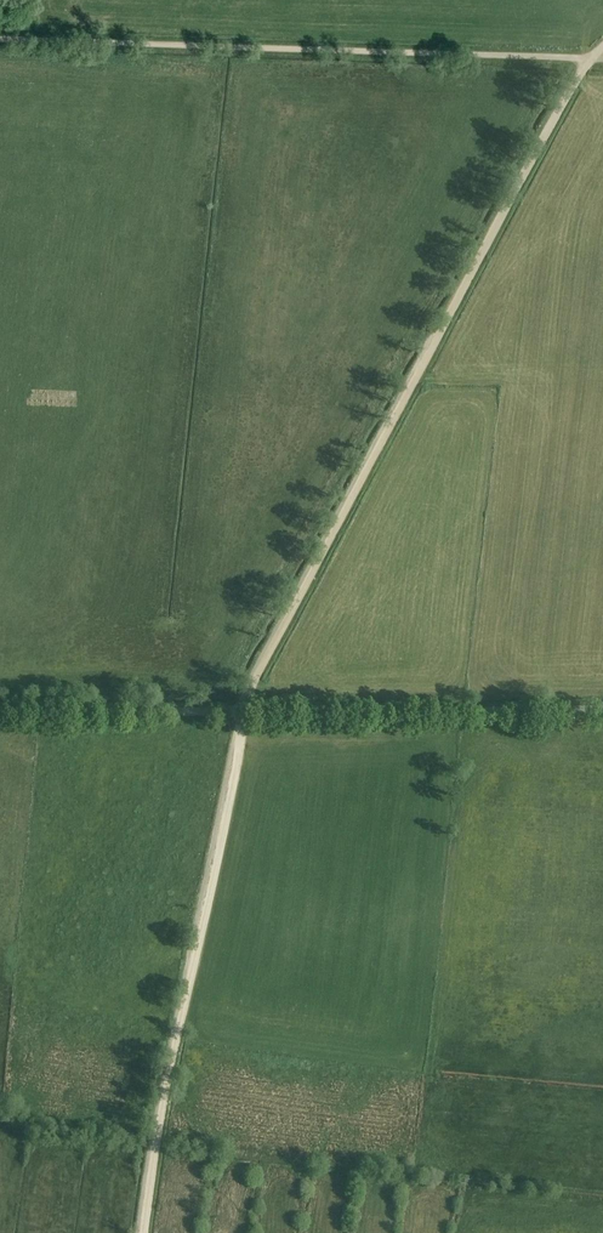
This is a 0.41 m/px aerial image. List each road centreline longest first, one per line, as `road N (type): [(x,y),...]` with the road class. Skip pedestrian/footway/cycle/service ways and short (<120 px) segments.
road 1 (track): [(150,1232),(243,713),(585,60)]
road 2 (unclassified): [(0,710),(602,711)]
road 3 (track): [(585,60),(0,39)]

